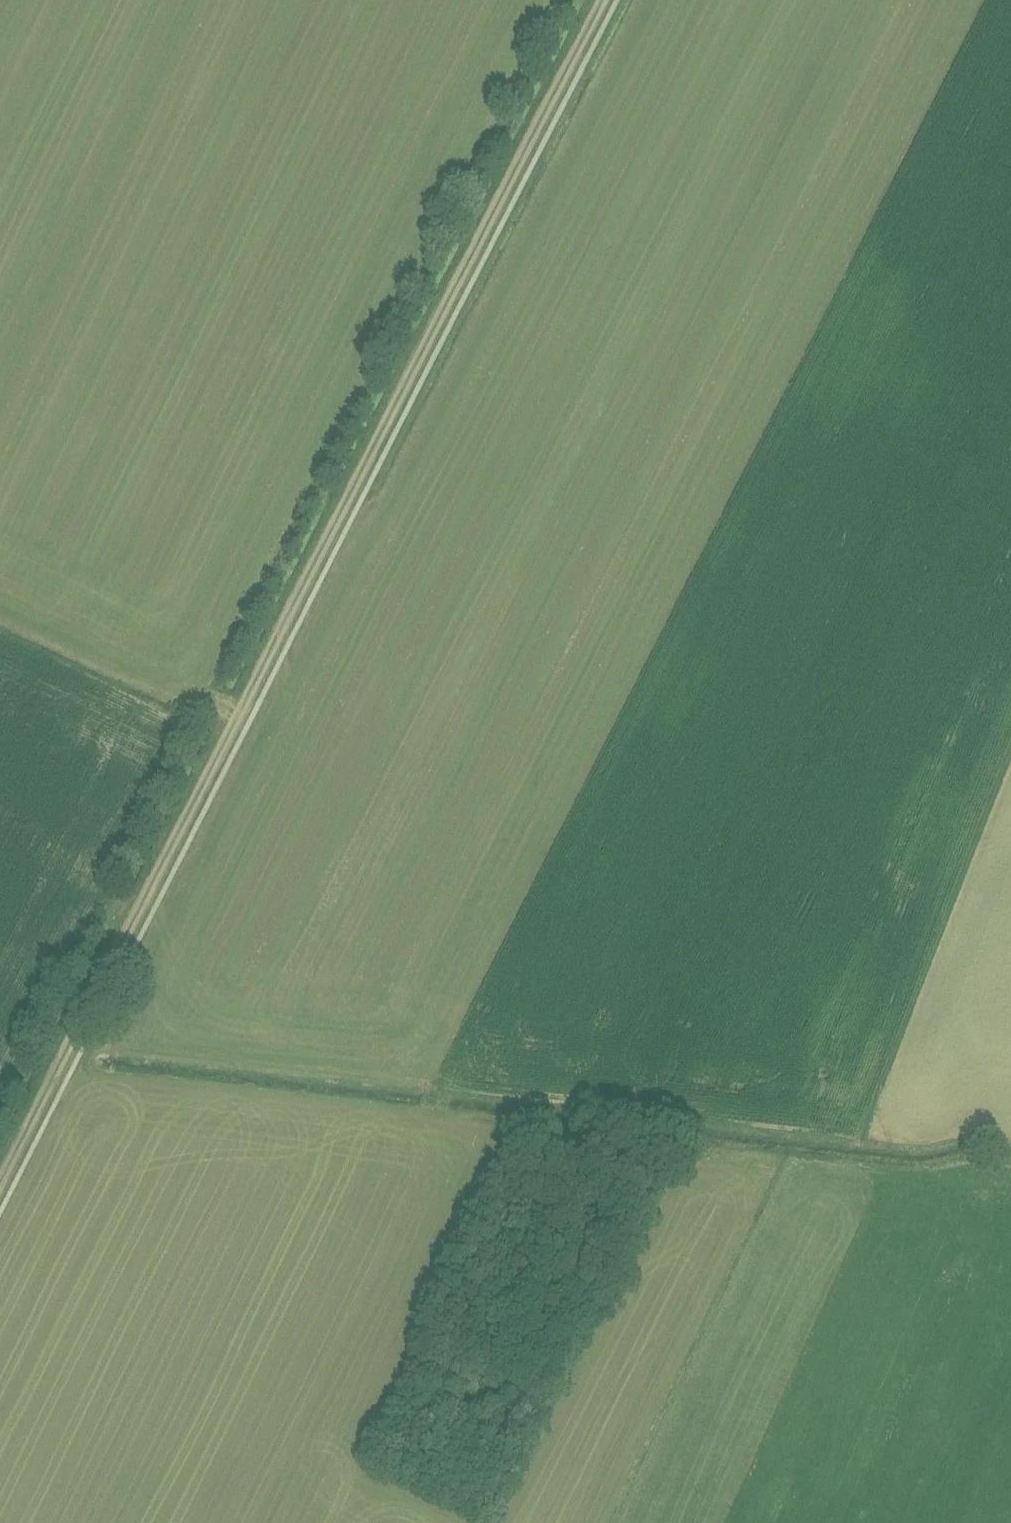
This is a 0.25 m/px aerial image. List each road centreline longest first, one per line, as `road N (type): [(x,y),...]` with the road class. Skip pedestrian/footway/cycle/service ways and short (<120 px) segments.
road 1 (track): [(605,0),(0,1181)]

